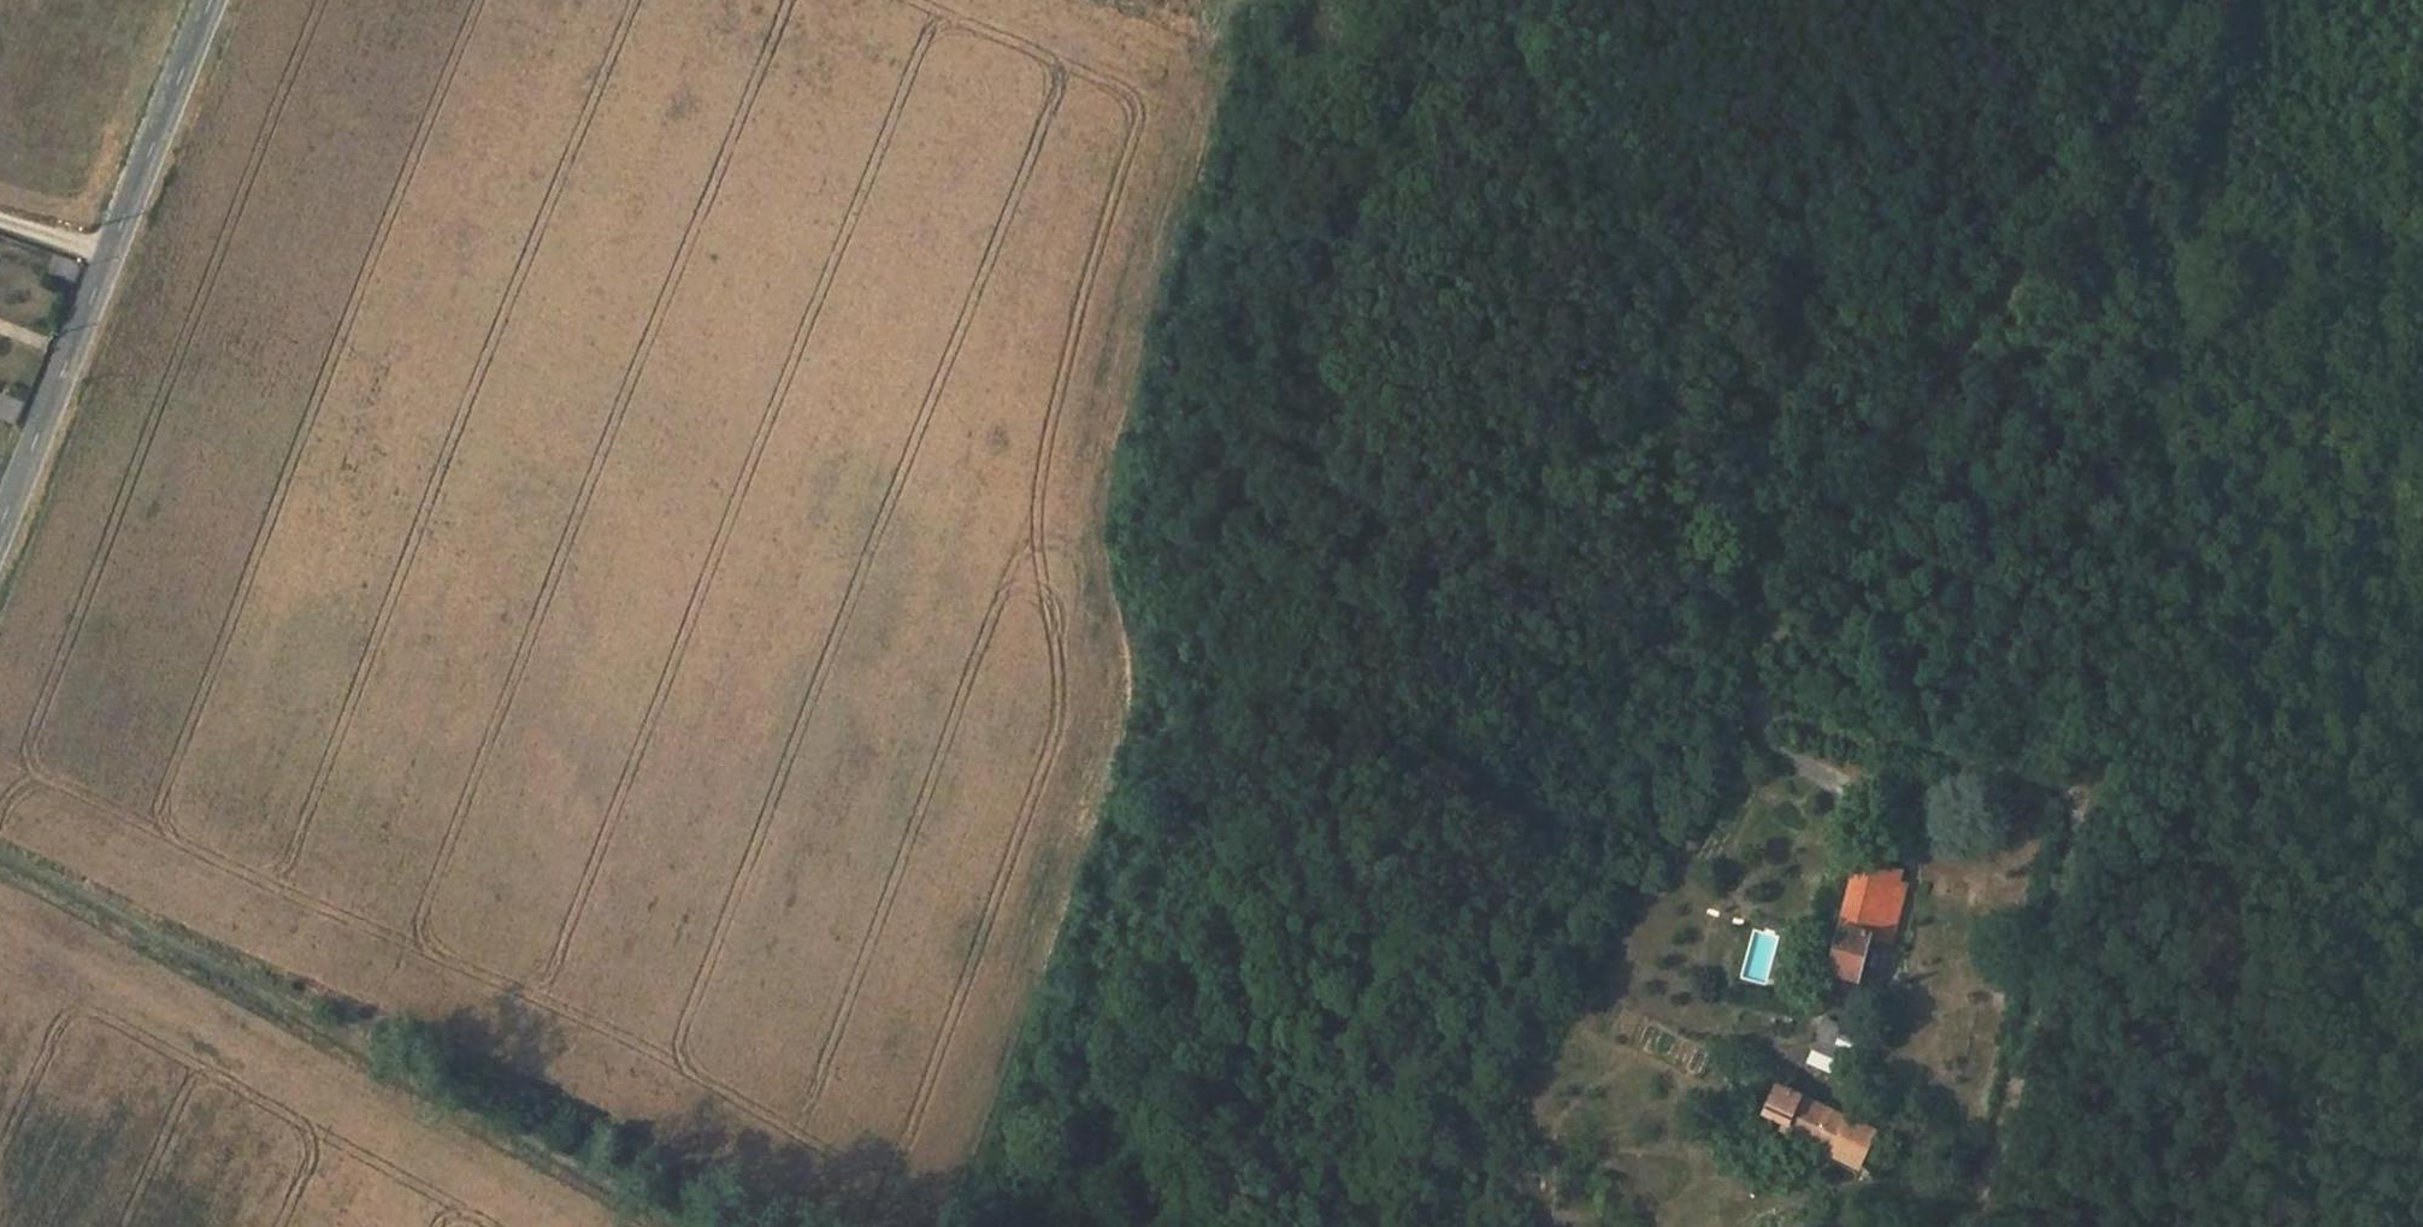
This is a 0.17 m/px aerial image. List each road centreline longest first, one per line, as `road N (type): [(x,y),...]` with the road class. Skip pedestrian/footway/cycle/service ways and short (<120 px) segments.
road 1 (track): [(0,859),(693,1226)]
road 2 (tertiary): [(220,0),(0,527)]

